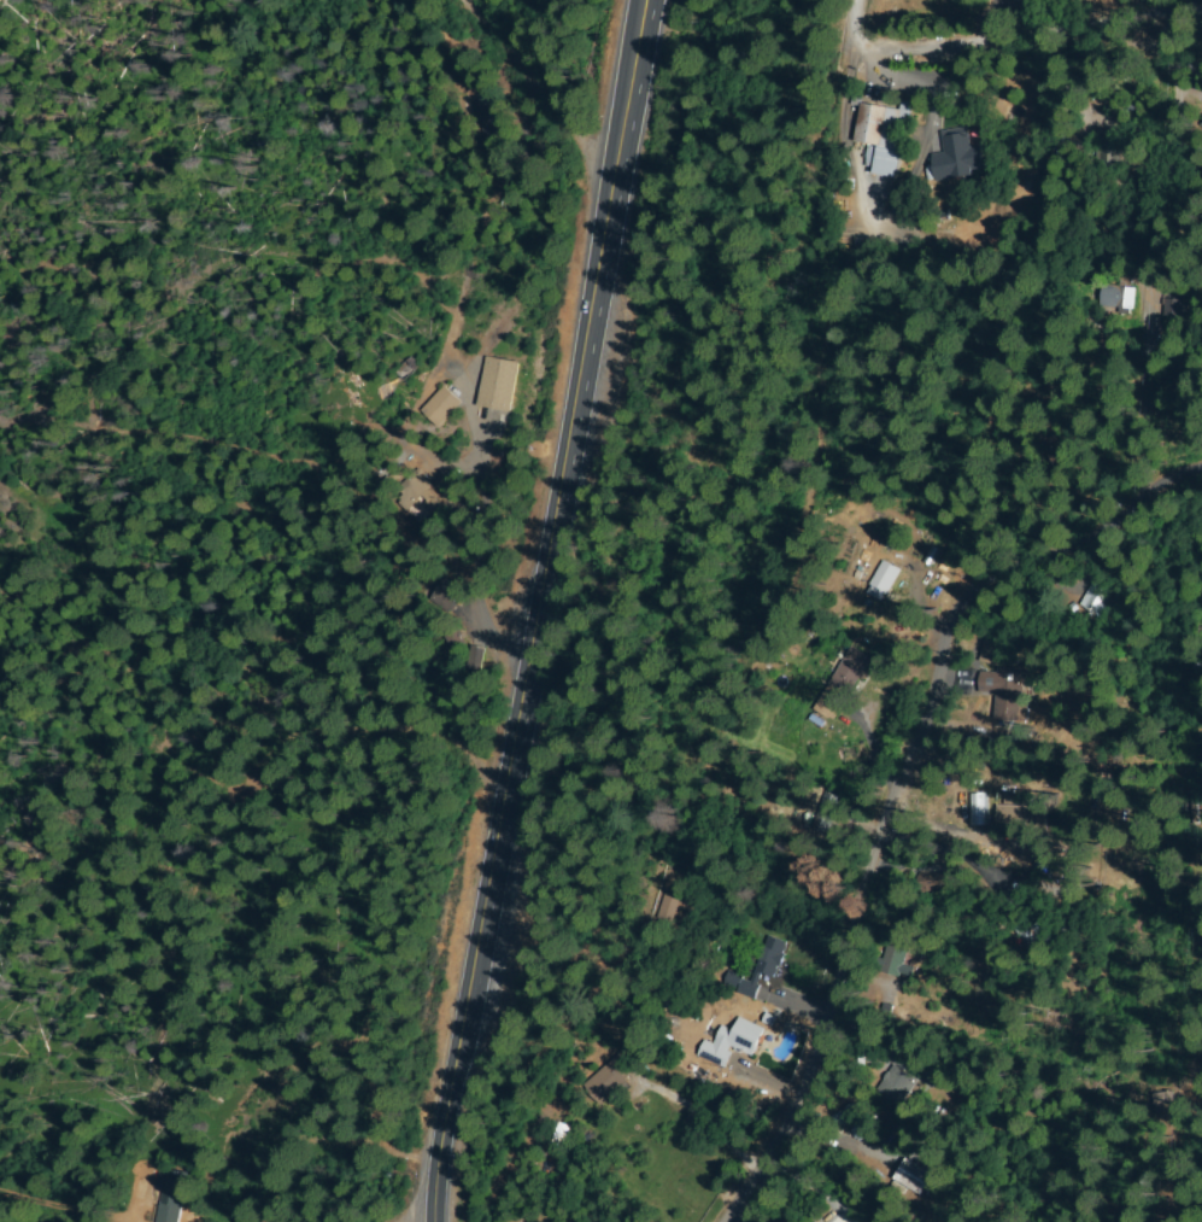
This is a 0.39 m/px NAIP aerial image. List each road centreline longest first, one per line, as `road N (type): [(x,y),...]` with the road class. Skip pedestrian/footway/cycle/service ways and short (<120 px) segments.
road 1 (secondary): [(434,1221),(650,0)]
road 2 (residential): [(726,1221),(781,1141),(802,1094),(880,826),(930,708),(937,631),(989,573),(1100,538),(1171,484),(1201,470)]
road 3 (residential): [(1201,14),(1024,43),(899,51),(863,37),(862,0)]
road 4 (residential): [(620,185),(458,0)]

